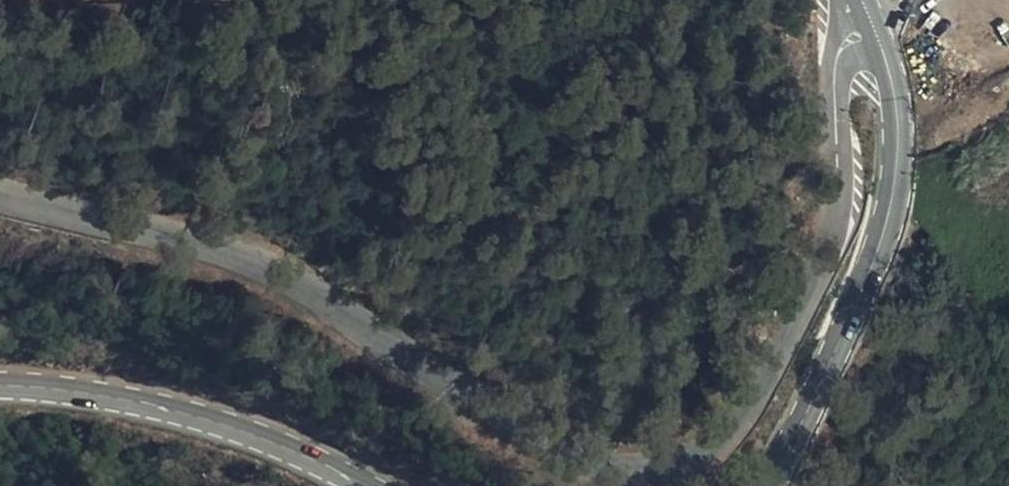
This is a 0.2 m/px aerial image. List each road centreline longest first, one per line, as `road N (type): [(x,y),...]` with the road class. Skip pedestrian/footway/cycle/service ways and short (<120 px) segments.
road 1 (tertiary): [(0,204),(146,242),(310,303),(486,412),(629,471),(677,468),(739,437),(812,289),(838,181),(836,61),(868,24)]
road 2 (secondary): [(868,24),(894,105),(889,201),(874,257),(768,485)]
road 3 (secondary): [(368,485),(325,463),(151,400),(0,382)]

